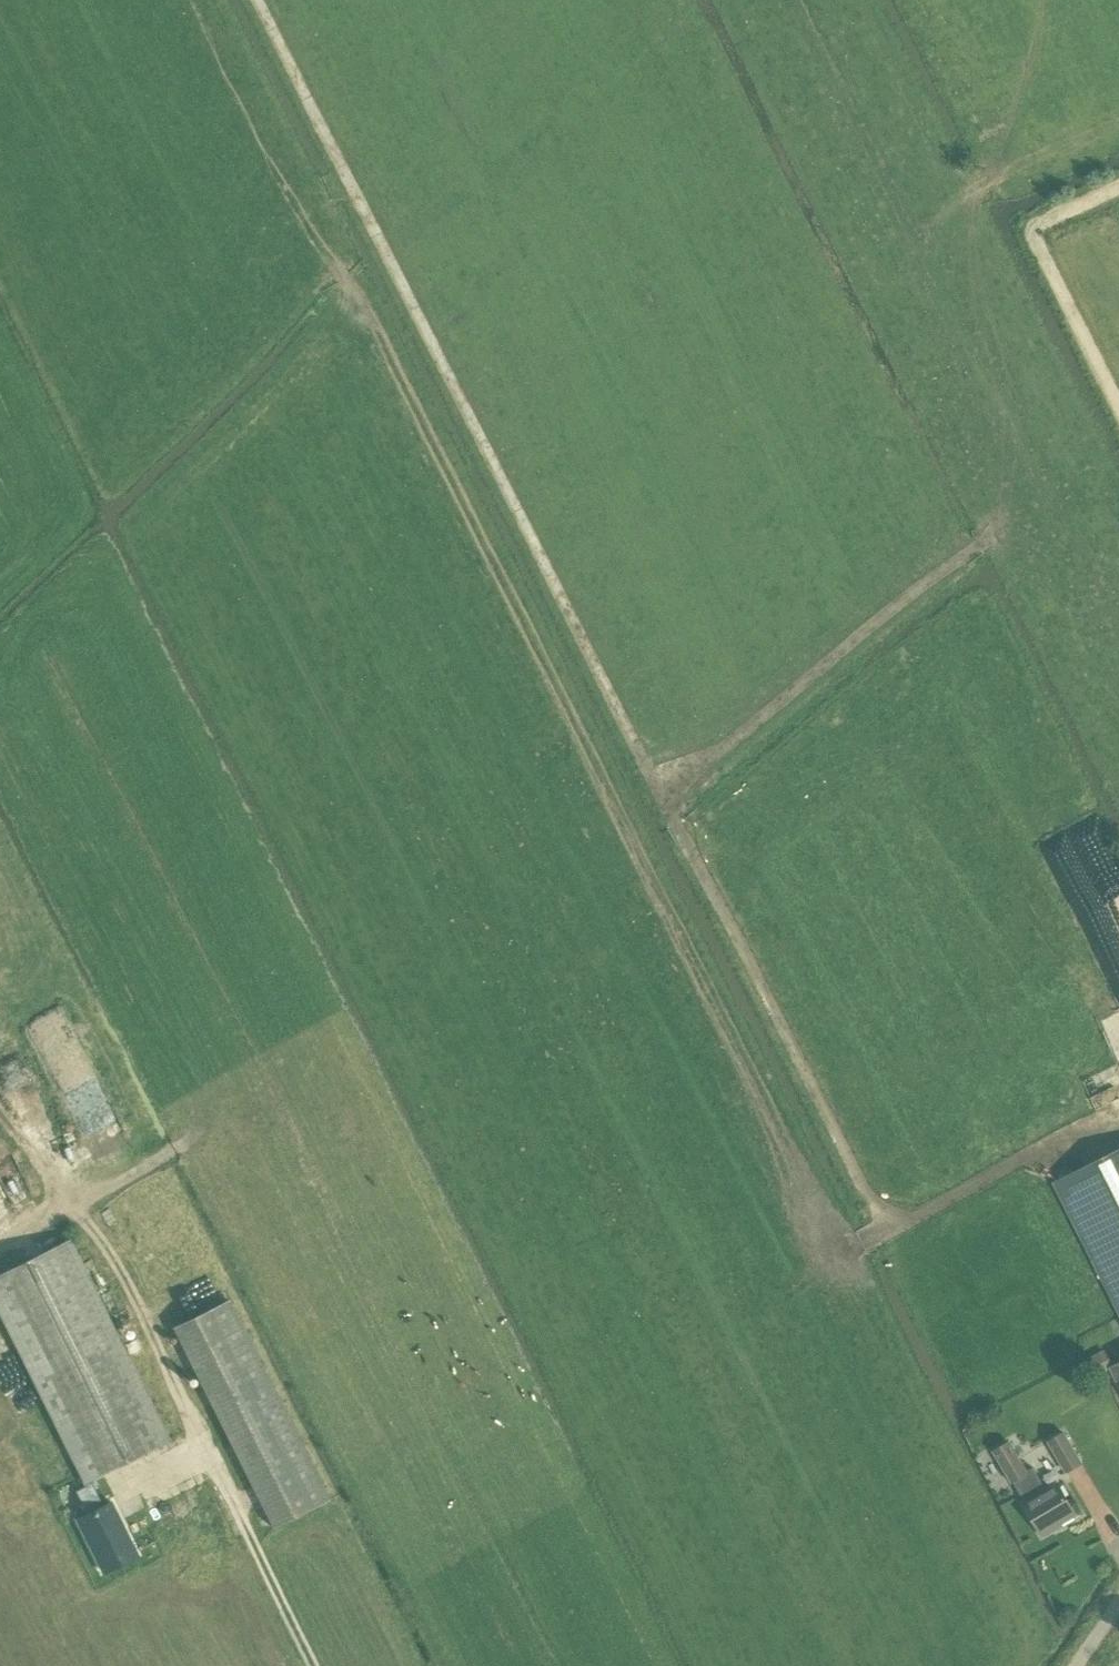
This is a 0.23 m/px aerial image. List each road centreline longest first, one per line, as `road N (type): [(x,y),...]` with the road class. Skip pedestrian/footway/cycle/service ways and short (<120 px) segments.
road 1 (track): [(1118,1110),(916,1218),(879,1210),(259,0)]
road 2 (track): [(664,790),(991,538)]

